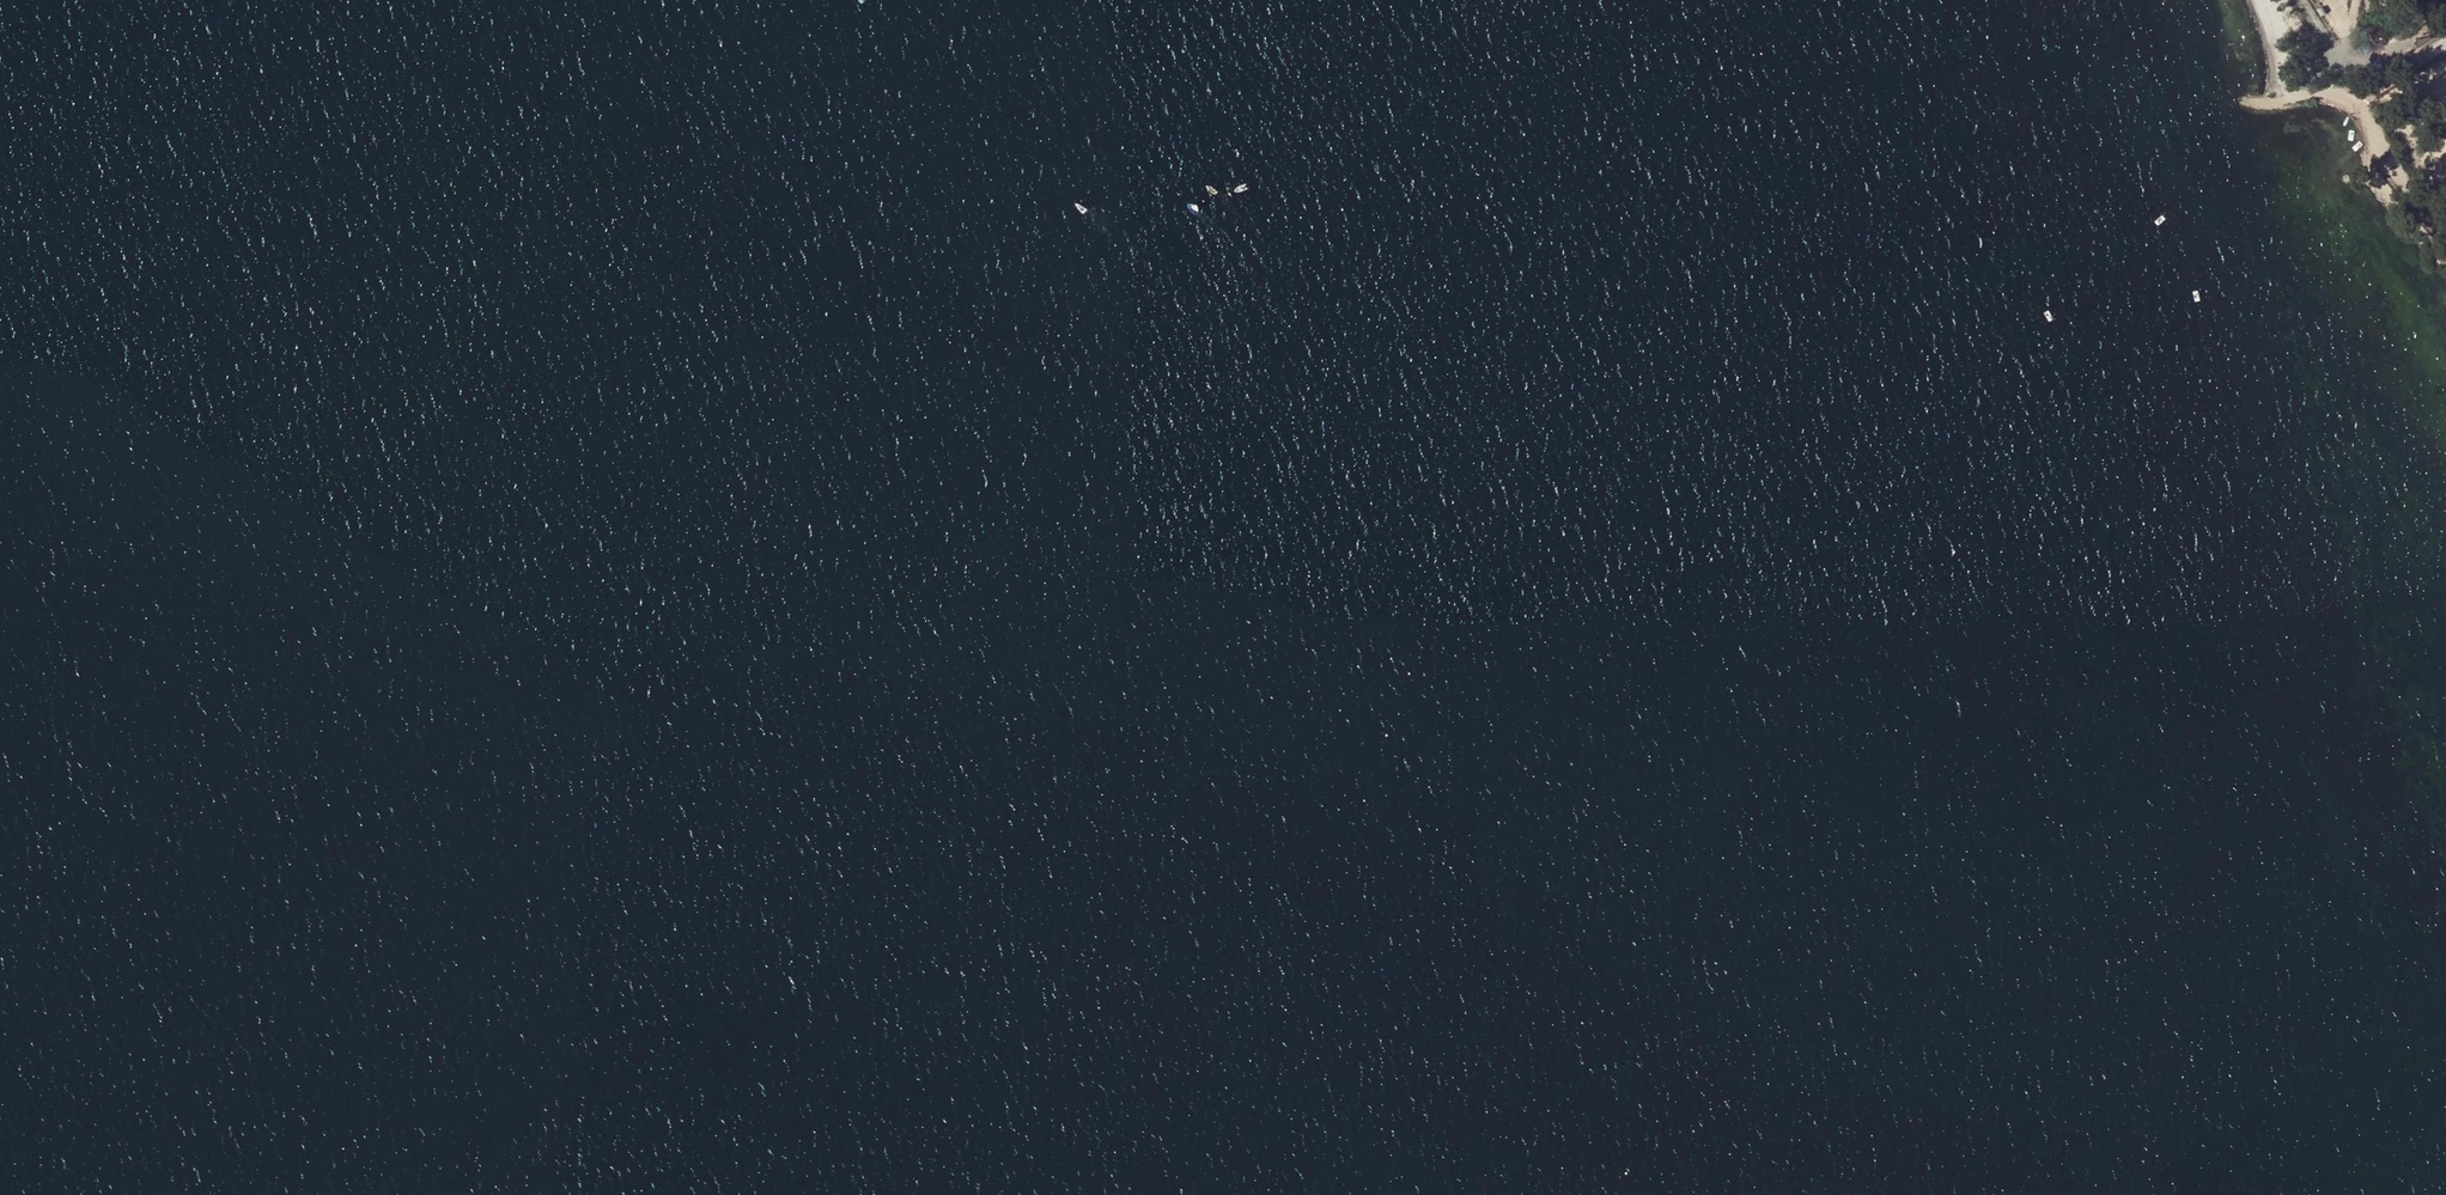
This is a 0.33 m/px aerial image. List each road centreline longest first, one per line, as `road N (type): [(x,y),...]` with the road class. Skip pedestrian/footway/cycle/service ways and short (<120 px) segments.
road 1 (residential): [(2306,95),(2328,96),(2358,115),(2445,238)]

